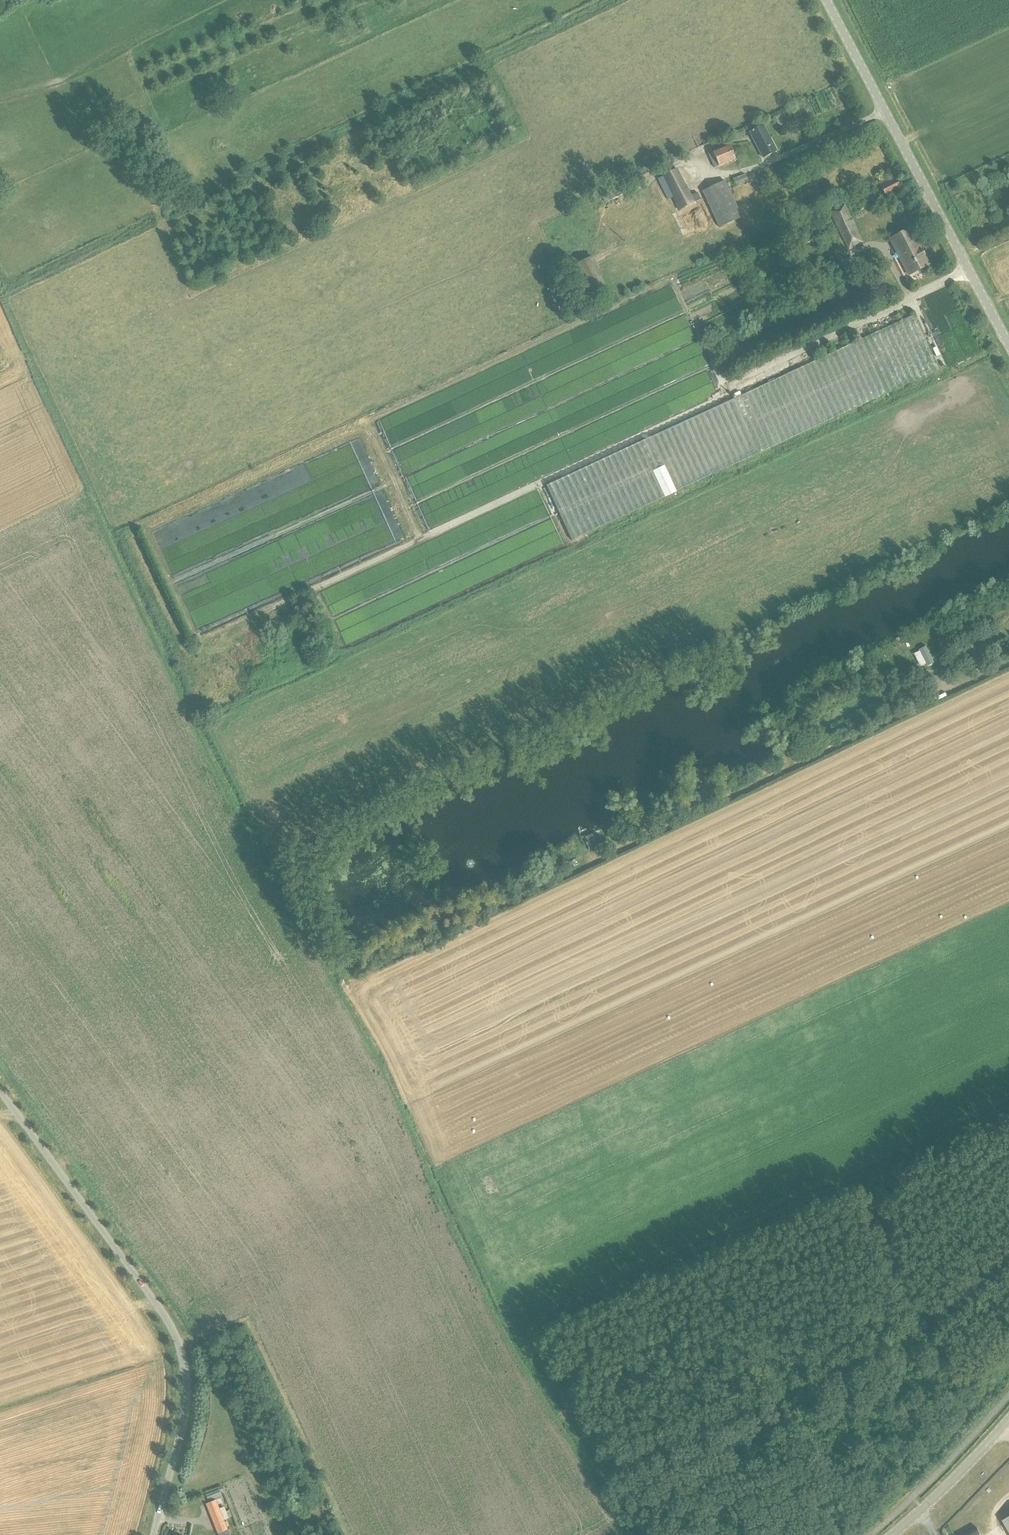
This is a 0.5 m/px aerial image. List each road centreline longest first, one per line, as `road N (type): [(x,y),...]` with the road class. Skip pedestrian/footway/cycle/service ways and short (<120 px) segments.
road 1 (track): [(638,1534),(527,1333),(1008,1112)]
road 2 (unclassified): [(161,1534),(186,1460),(191,1407),(180,1351),(0,1094)]
road 3 (track): [(613,1481),(924,1335),(1008,1258)]
road 4 (tertiary): [(1008,346),(825,0)]
road 5 (track): [(855,1183),(959,1410),(979,1429)]
road 6 (tertiary): [(891,1534),(1008,1420)]

